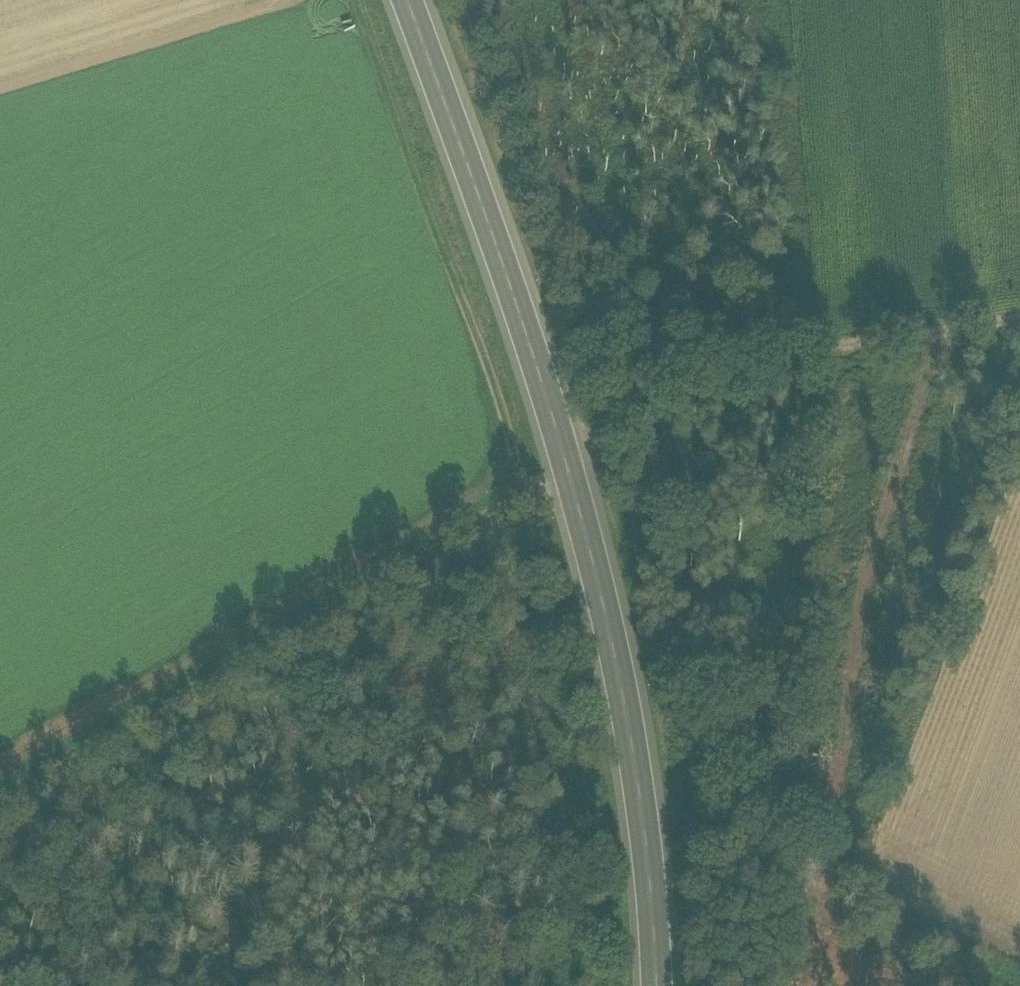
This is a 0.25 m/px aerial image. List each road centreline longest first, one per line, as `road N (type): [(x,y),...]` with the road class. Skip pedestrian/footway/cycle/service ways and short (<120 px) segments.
road 1 (track): [(0,797),(568,471),(664,376),(1019,329)]
road 2 (secondary): [(656,985),(640,796),(590,551),(513,295),(406,0)]

